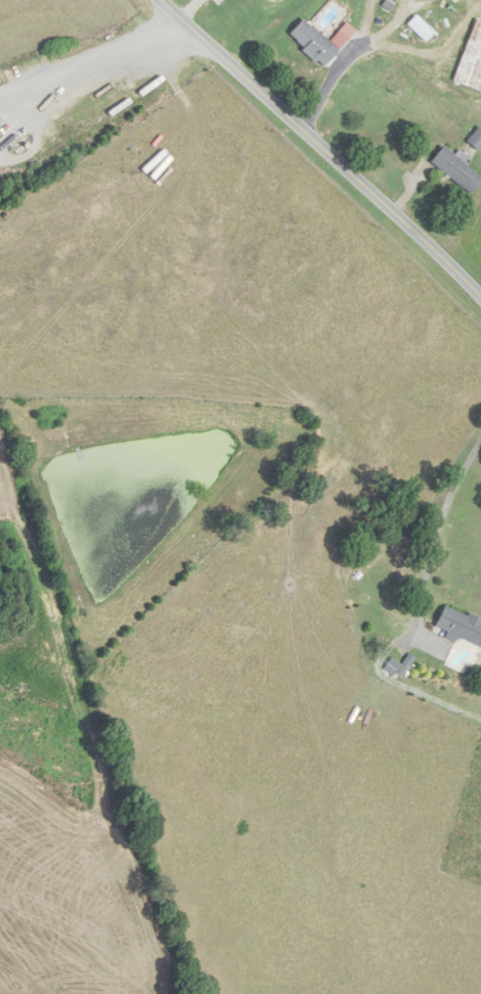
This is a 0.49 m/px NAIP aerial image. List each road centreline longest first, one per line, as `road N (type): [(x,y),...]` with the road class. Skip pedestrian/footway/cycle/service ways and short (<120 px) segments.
road 1 (tertiary): [(480,296),(160,0)]

